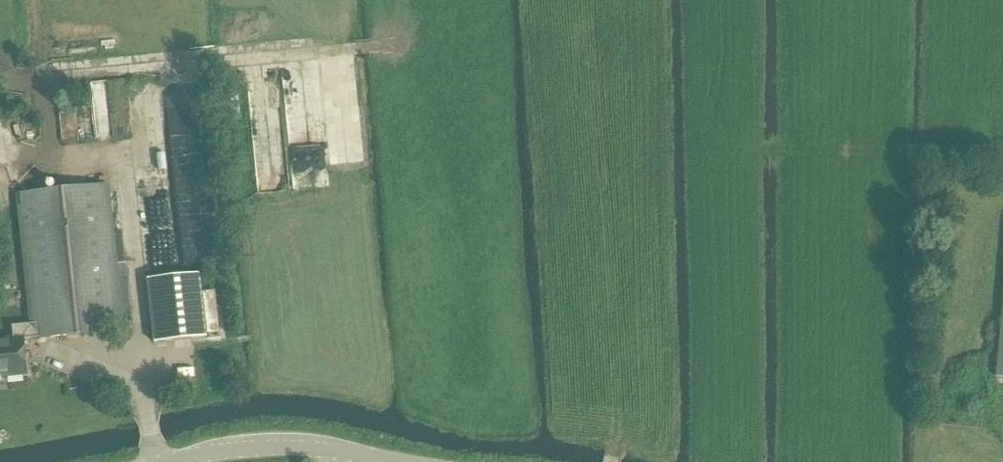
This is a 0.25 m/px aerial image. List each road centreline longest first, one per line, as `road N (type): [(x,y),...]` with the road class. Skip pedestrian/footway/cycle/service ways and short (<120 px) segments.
road 1 (unclassified): [(397,461),(304,447),(165,461)]

